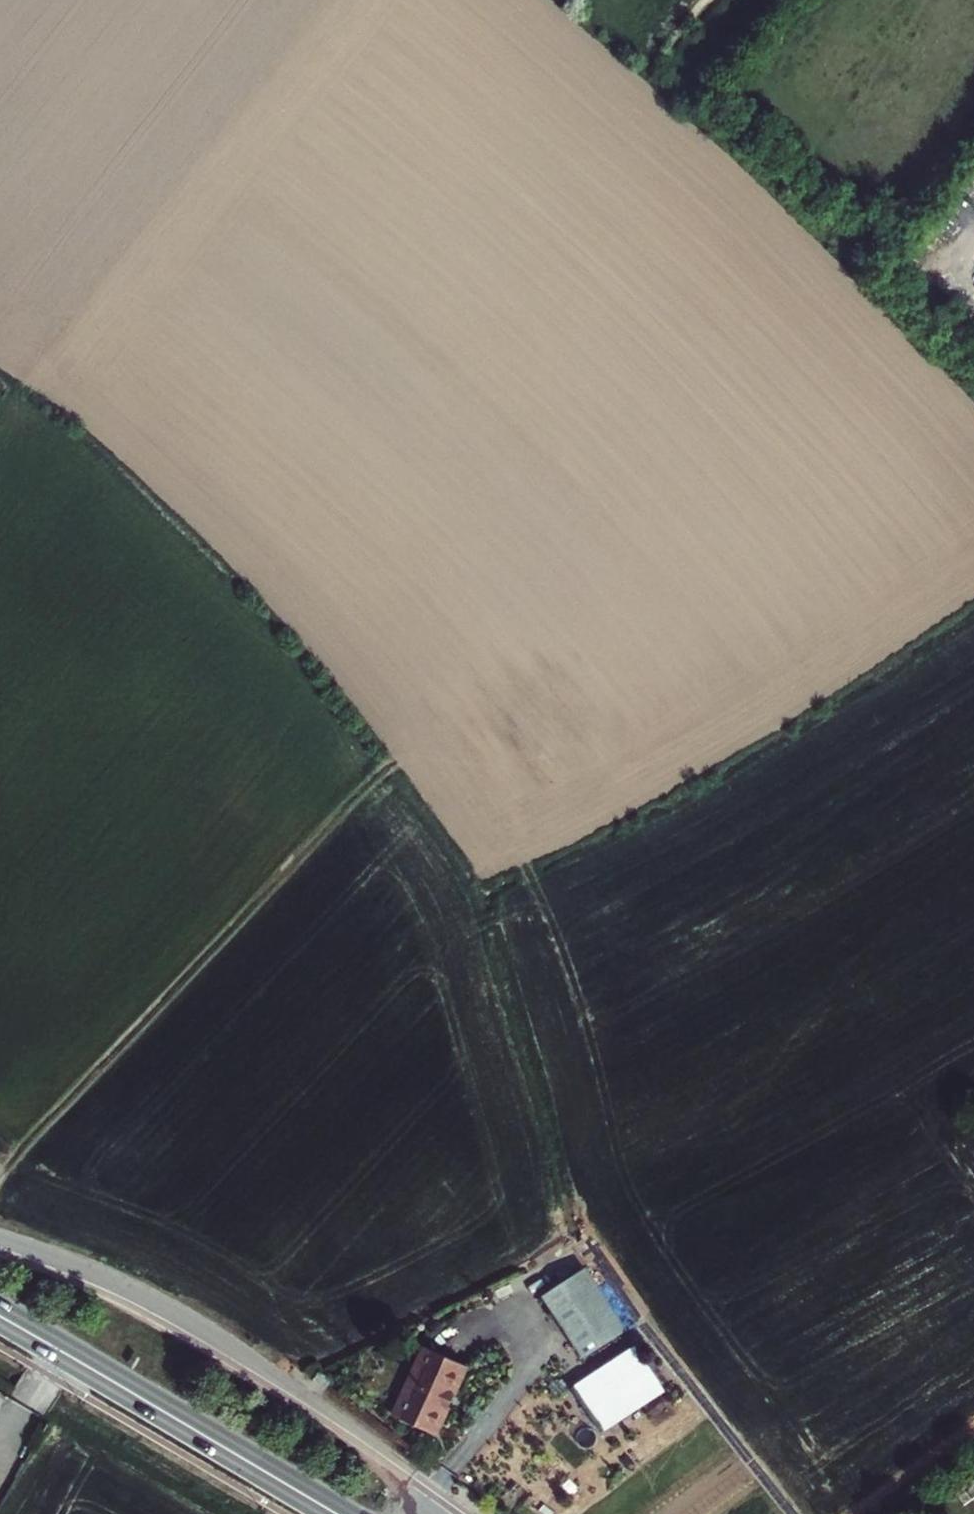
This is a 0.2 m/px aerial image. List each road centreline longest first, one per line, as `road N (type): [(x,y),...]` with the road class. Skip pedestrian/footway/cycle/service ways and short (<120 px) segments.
road 1 (primary): [(0,1316),(339,1513)]

